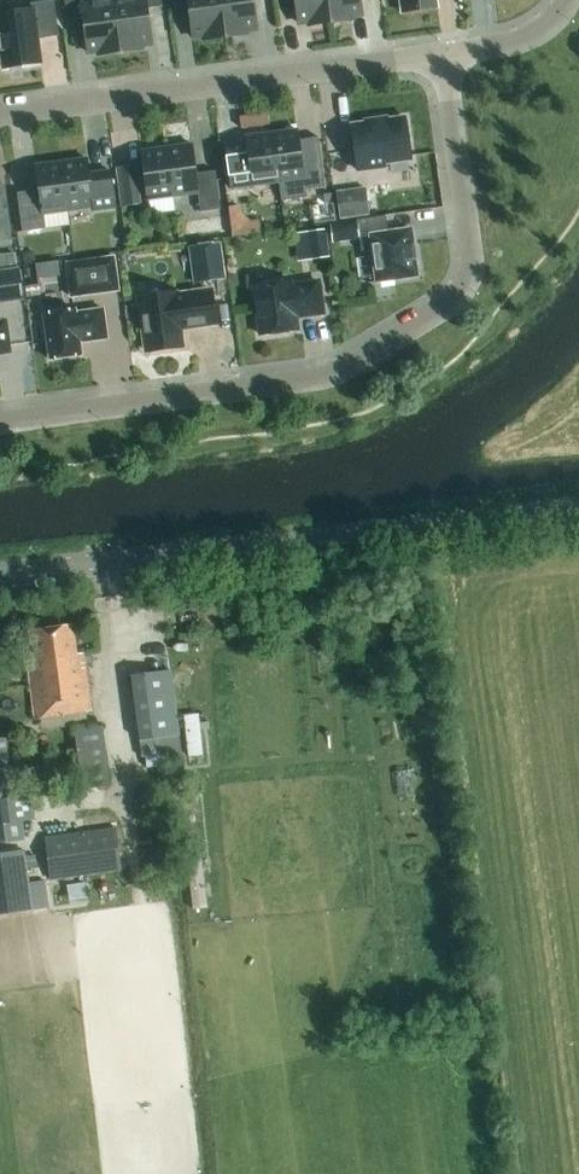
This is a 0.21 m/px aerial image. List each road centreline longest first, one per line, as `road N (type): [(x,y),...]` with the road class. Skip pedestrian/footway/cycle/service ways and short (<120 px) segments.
road 1 (residential): [(0,424),(311,381),(459,297),(470,258),(445,55)]
road 2 (unclassified): [(0,571),(578,506)]
road 3 (residential): [(445,55),(0,117)]
road 4 (residential): [(570,0),(531,37),(445,55)]

